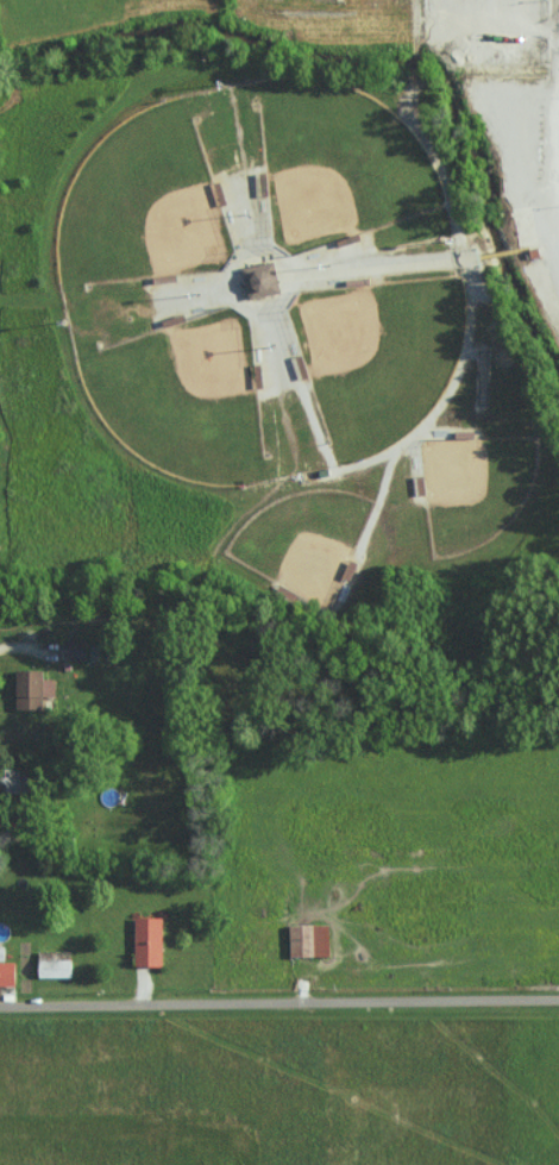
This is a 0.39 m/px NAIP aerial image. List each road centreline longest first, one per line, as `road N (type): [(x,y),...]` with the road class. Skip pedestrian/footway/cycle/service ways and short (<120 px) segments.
road 1 (residential): [(558,1009),(0,1008)]
road 2 (residential): [(558,8),(557,208)]

